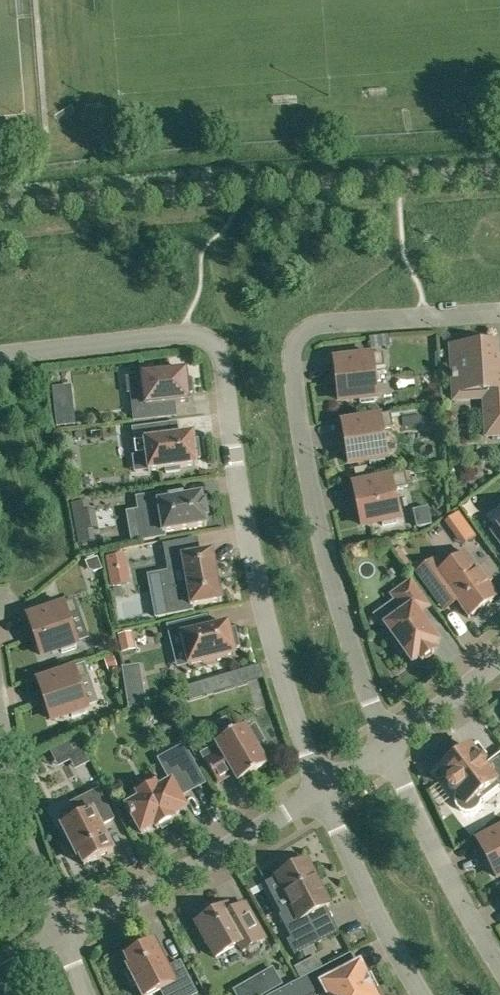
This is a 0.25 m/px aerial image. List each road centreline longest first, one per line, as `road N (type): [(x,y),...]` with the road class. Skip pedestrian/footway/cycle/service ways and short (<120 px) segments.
road 1 (residential): [(0,361),(184,336),(211,341),(221,355),(235,485),(270,633),(319,793)]
road 2 (residential): [(388,750),(320,543),(291,357),(298,337),(318,327),(499,316)]
road 3 (residential): [(63,934),(319,793)]
road 4 (residential): [(499,965),(443,875),(388,750)]
road 5 (residential): [(63,934),(0,717)]
road 6 (residential): [(319,793),(420,994)]
road 7 (residential): [(388,750),(499,662)]

